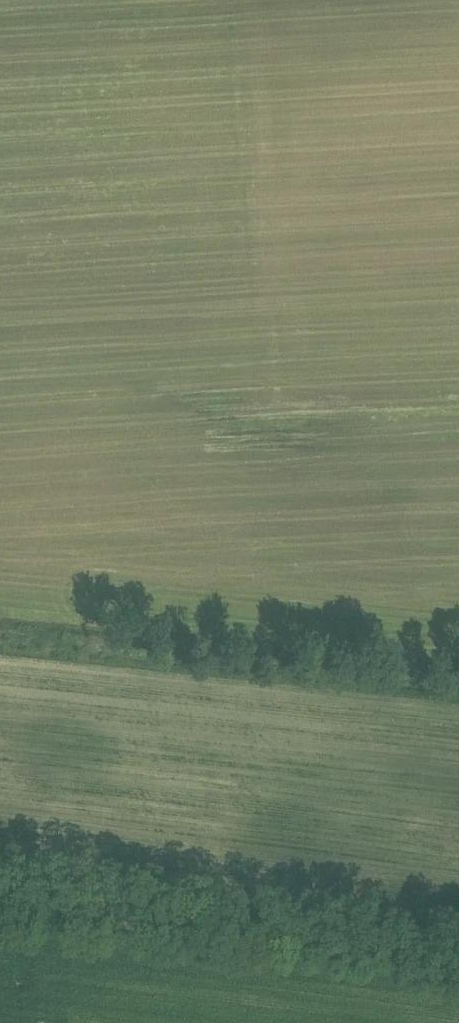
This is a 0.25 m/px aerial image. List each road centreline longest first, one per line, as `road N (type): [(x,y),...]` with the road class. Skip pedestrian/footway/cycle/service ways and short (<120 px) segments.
road 1 (track): [(458,960),(0,896)]

